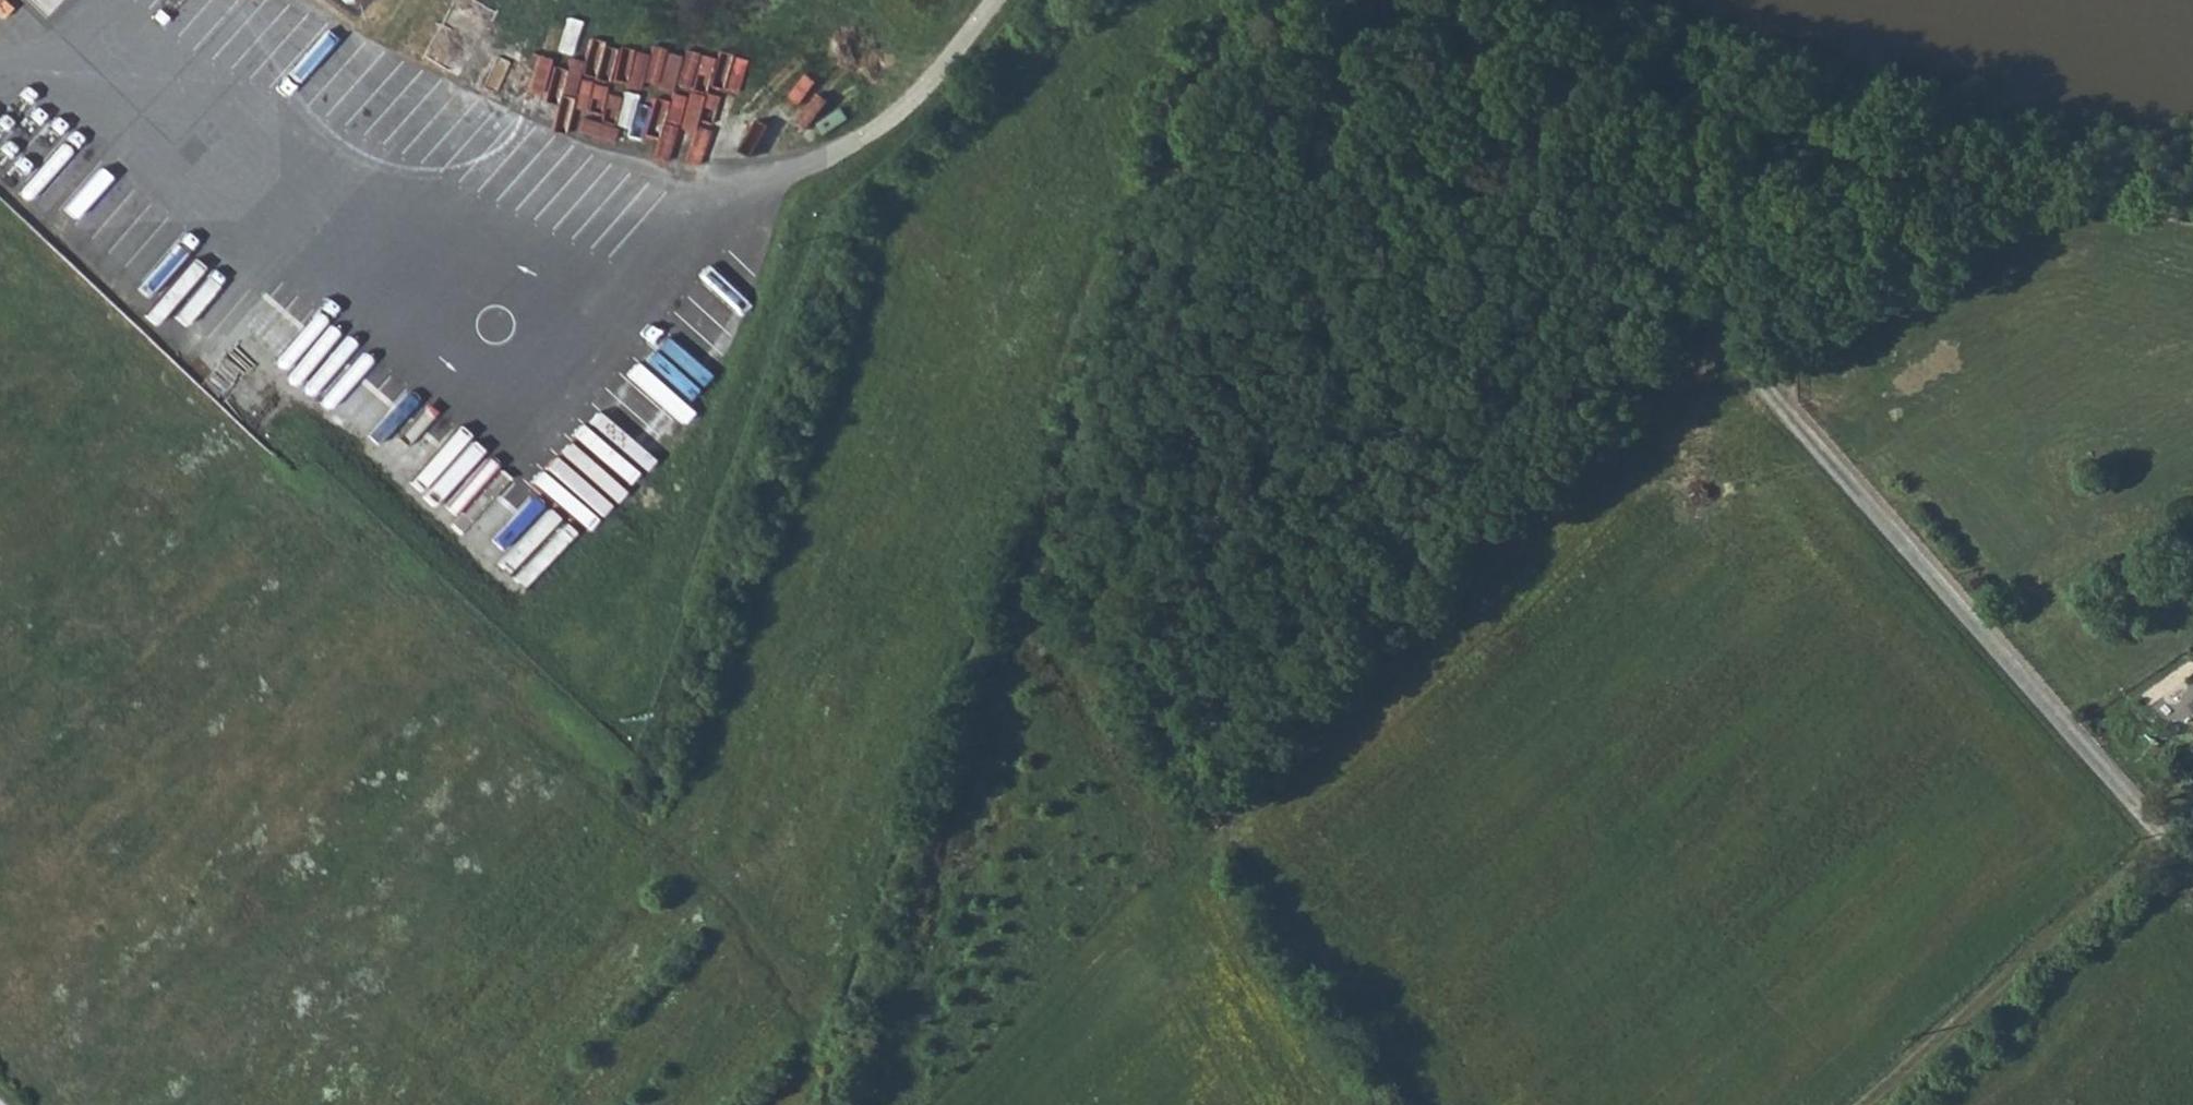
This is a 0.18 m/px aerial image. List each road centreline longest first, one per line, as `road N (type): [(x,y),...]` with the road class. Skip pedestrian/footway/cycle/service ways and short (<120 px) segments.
road 1 (unclassified): [(2192,866),(1727,333),(1484,35),(1449,12),(1351,0)]
road 2 (unclassified): [(1002,0),(899,113),(862,140),(786,163),(697,166),(609,153),(407,68)]
road 3 (track): [(1852,1104),(2013,959),(2173,844)]

